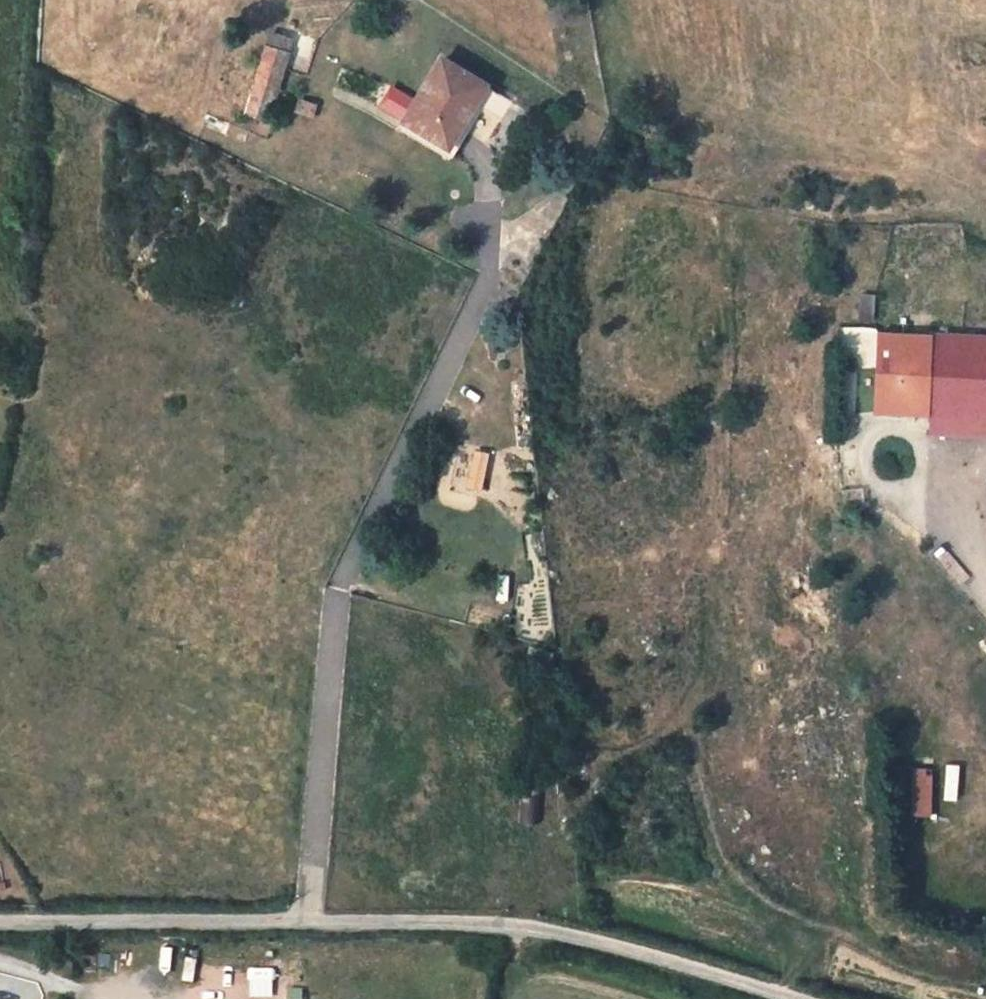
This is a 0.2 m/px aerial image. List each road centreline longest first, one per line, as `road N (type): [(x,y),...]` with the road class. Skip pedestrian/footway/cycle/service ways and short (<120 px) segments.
road 1 (unclassified): [(302,920),(336,589),(491,267),(486,177),(477,152)]
road 2 (unclassified): [(302,920),(521,925),(799,998)]
road 3 (unclassified): [(0,922),(302,920)]
road 4 (unclassified): [(961,546),(935,473),(909,433),(866,433),(857,456),(873,485),(917,514)]

